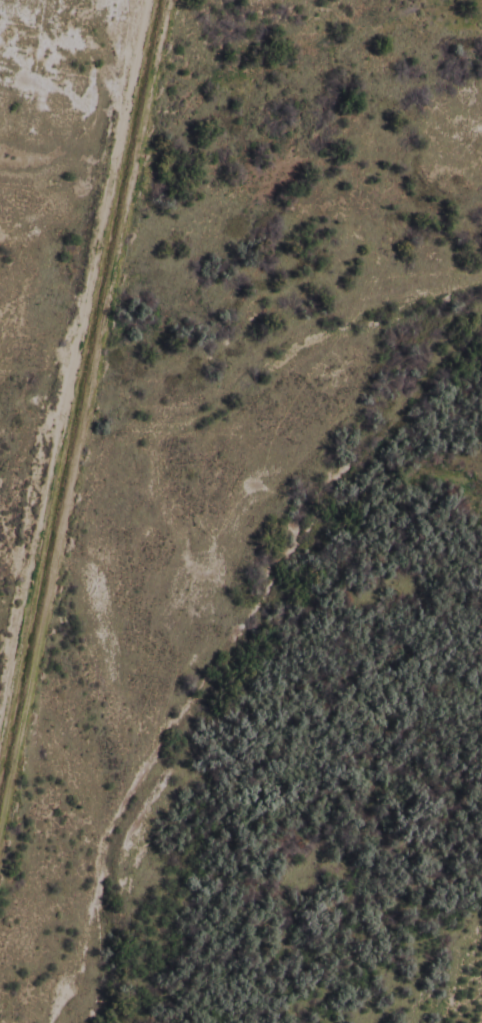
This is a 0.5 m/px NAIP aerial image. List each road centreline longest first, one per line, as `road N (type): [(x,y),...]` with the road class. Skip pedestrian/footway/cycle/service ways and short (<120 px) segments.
road 1 (track): [(0,712),(143,0)]
road 2 (track): [(165,0),(77,437)]
road 3 (track): [(77,437),(0,828)]

